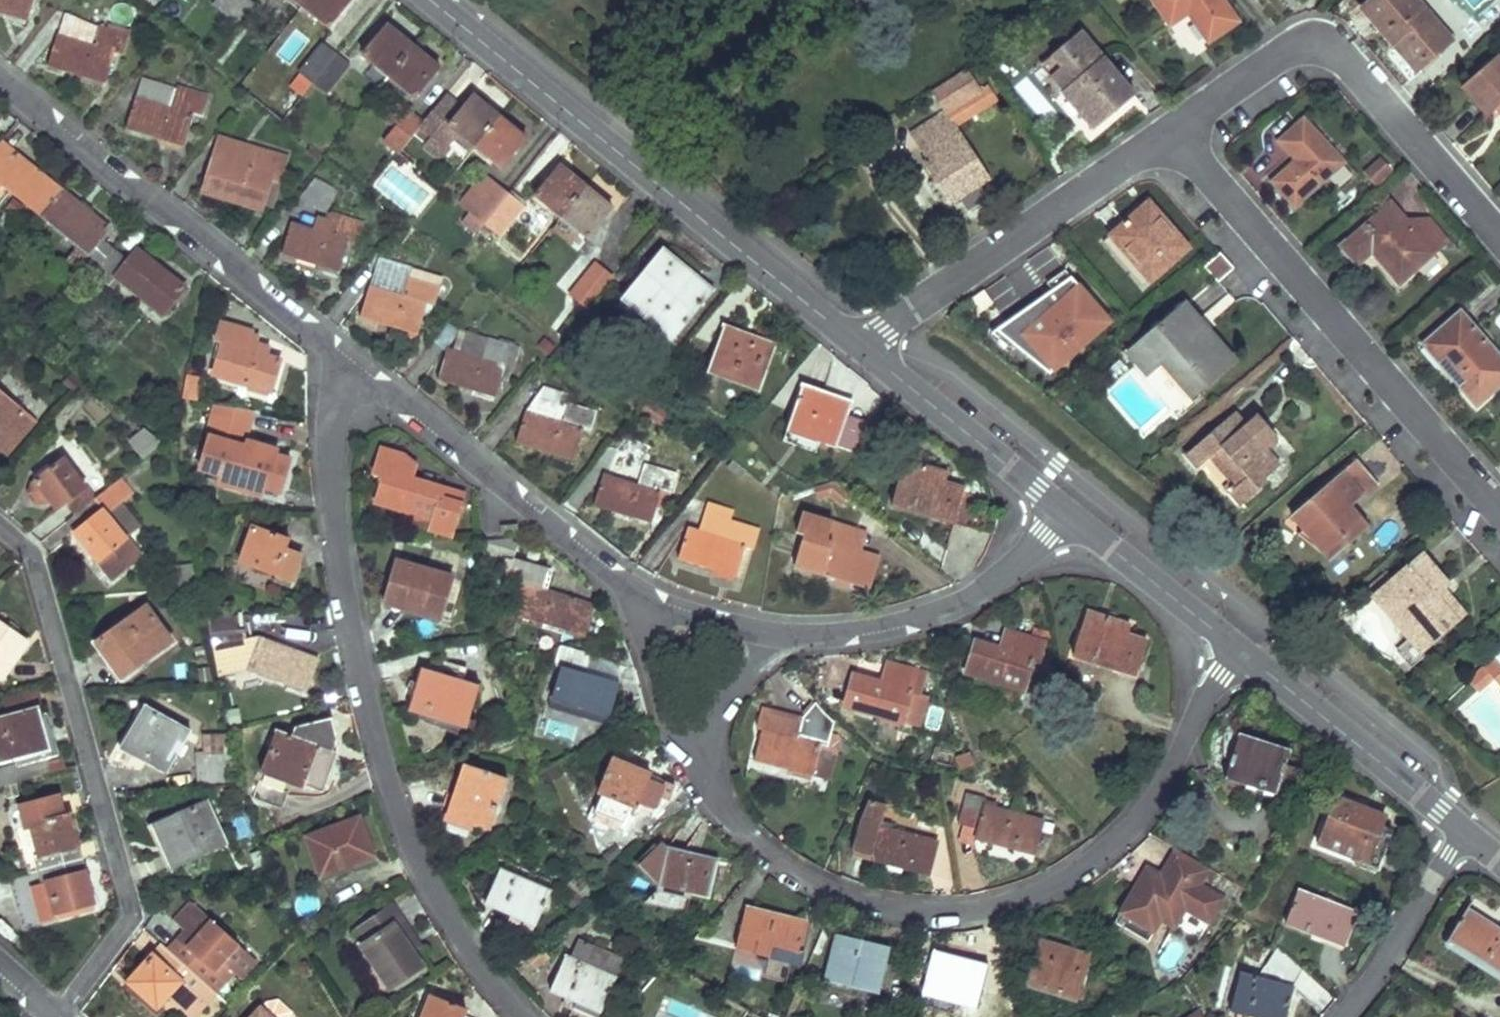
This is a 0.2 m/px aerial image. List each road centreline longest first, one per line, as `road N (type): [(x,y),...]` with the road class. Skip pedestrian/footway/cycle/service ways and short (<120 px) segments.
road 1 (residential): [(1231,637),(1176,759),(1139,815),(1037,895),(972,911),(912,911),(837,893),(776,858),(727,814),(696,759)]
road 2 (residential): [(350,363),(336,396),(339,485),(386,759),(439,905),(506,1016)]
road 3 (secondary): [(863,350),(430,0)]
road 4 (residential): [(0,511),(30,535),(130,920),(70,1016)]
road 5 (residential): [(1499,512),(1172,133)]
road 6 (residential): [(350,363),(0,81)]
road 7 (residential): [(1172,133),(1299,40),(1345,59),(1499,238)]
road 8 (residential): [(643,602),(350,363)]
road 9 (residential): [(863,350),(1172,133)]
road 10 (residential): [(1071,512),(998,577),(953,604),(832,634),(765,634)]
road 11 (secondary): [(1467,828),(1231,637)]
road 12 (secondary): [(1071,512),(863,350)]
road 13 (residential): [(1340,1016),(1396,947),(1467,828)]
road 14 (secondary): [(1231,637),(1071,512)]
road 15 (residential): [(643,602),(644,645),(669,725),(696,759)]
road 16 (residential): [(696,759),(765,634)]
road 17 (residential): [(765,634),(643,602)]

